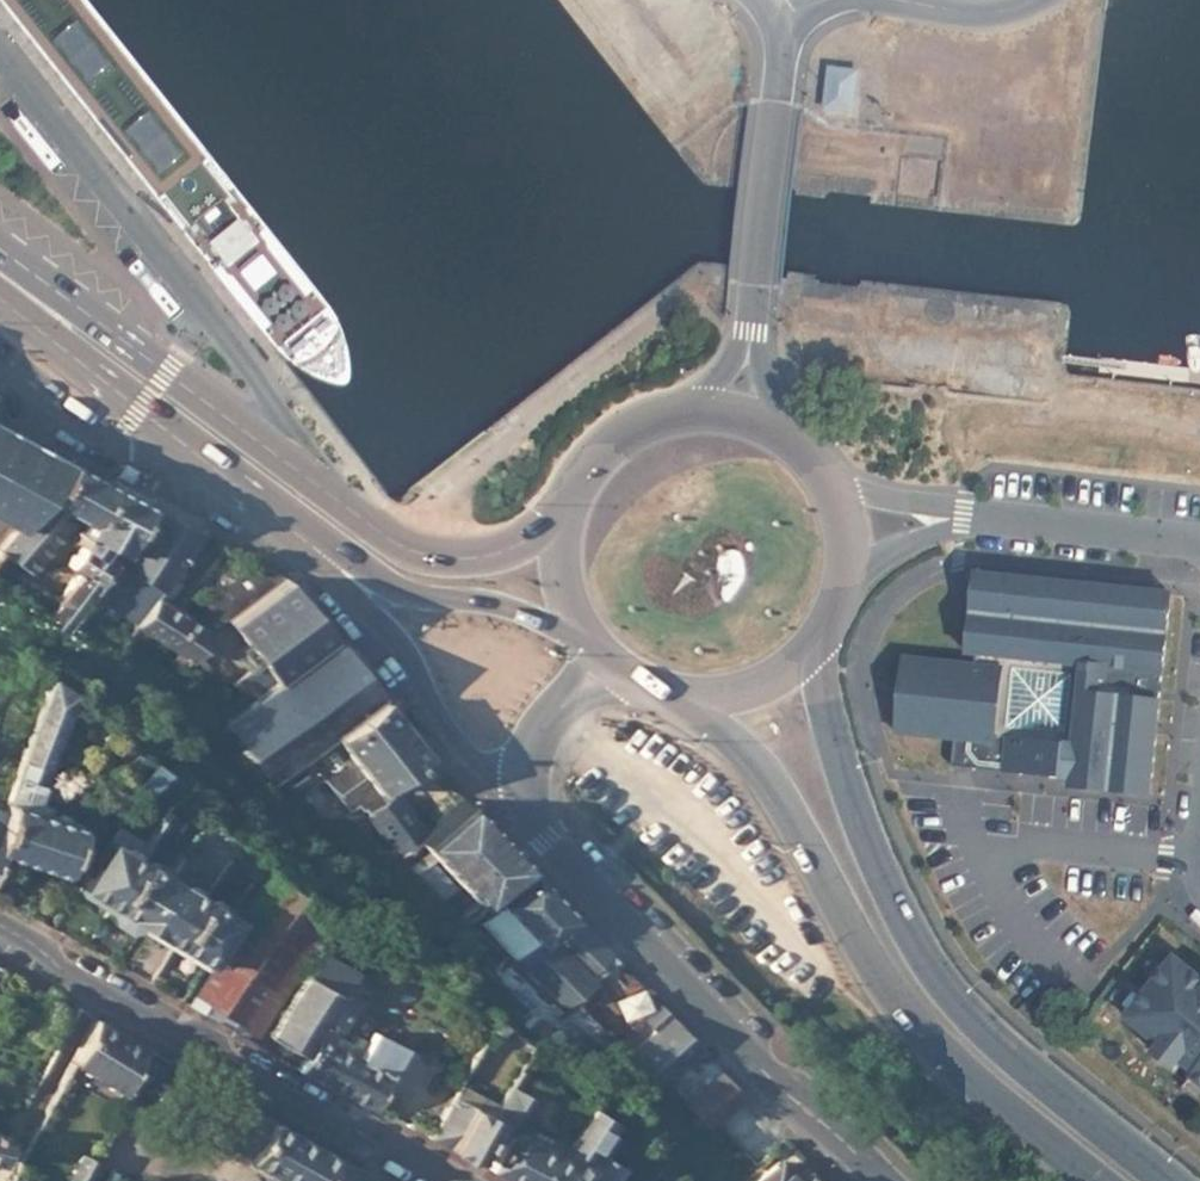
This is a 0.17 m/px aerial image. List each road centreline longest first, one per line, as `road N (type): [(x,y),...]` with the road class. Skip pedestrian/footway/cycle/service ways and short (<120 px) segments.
road 1 (secondary): [(1171,1180),(990,1036),(937,978),(899,913),(844,778),(824,694),(823,632)]
road 2 (secondary): [(560,522),(473,560),(399,548),(0,252)]
road 3 (secondary): [(661,693),(766,776),(913,1024),(1093,1180)]
road 4 (tertiary): [(0,926),(43,949),(64,974),(454,1180)]
road 5 (secondary): [(536,822),(876,1180)]
road 6 (secondary): [(287,528),(400,652),(452,732),(536,822)]
road 7 (secondary): [(0,300),(287,528)]
road 8 (secondary): [(287,528),(387,591),(503,607),(585,641)]
road 9 (unclassified): [(773,19),(781,54),(754,285)]
road 10 (residential): [(966,518),(1199,544)]
road 11 (secondary): [(536,822),(529,763),(540,728),(601,659)]
road 12 (secondary): [(661,693),(710,698),(748,690),(783,672),(823,632)]
road 13 (secondary): [(684,412),(635,426),(595,456),(560,522)]
road 14 (residential): [(966,518),(820,476)]
road 15 (residential): [(840,588),(873,559),(966,518)]
road 16 (unclassified): [(1030,0),(970,13),(891,0)]
road 17 (secondary): [(560,522),(559,584),(585,641)]
road 18 (residential): [(791,444),(766,402),(748,331)]

